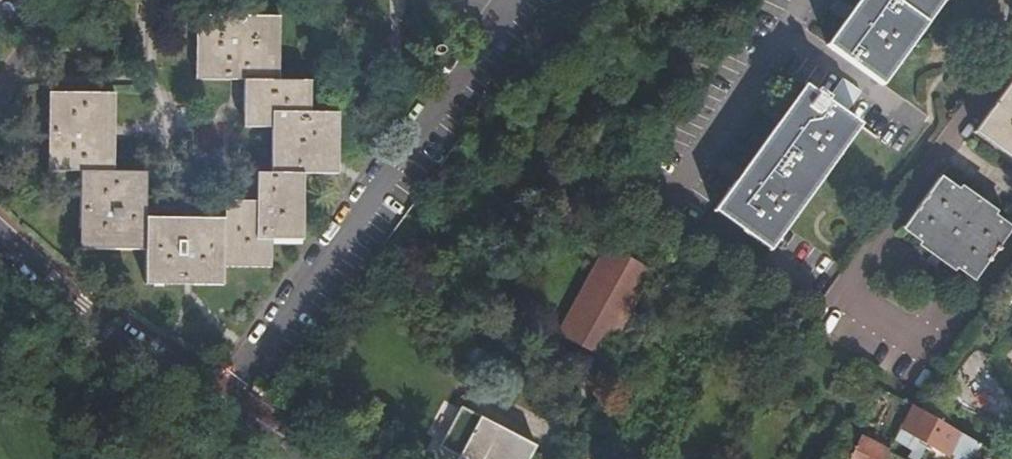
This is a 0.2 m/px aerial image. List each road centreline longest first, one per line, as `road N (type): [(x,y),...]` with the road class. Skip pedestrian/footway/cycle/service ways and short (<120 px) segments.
road 1 (residential): [(827,302),(666,212),(809,0)]
road 2 (residential): [(0,246),(318,458)]
road 3 (residential): [(1011,47),(827,302)]

